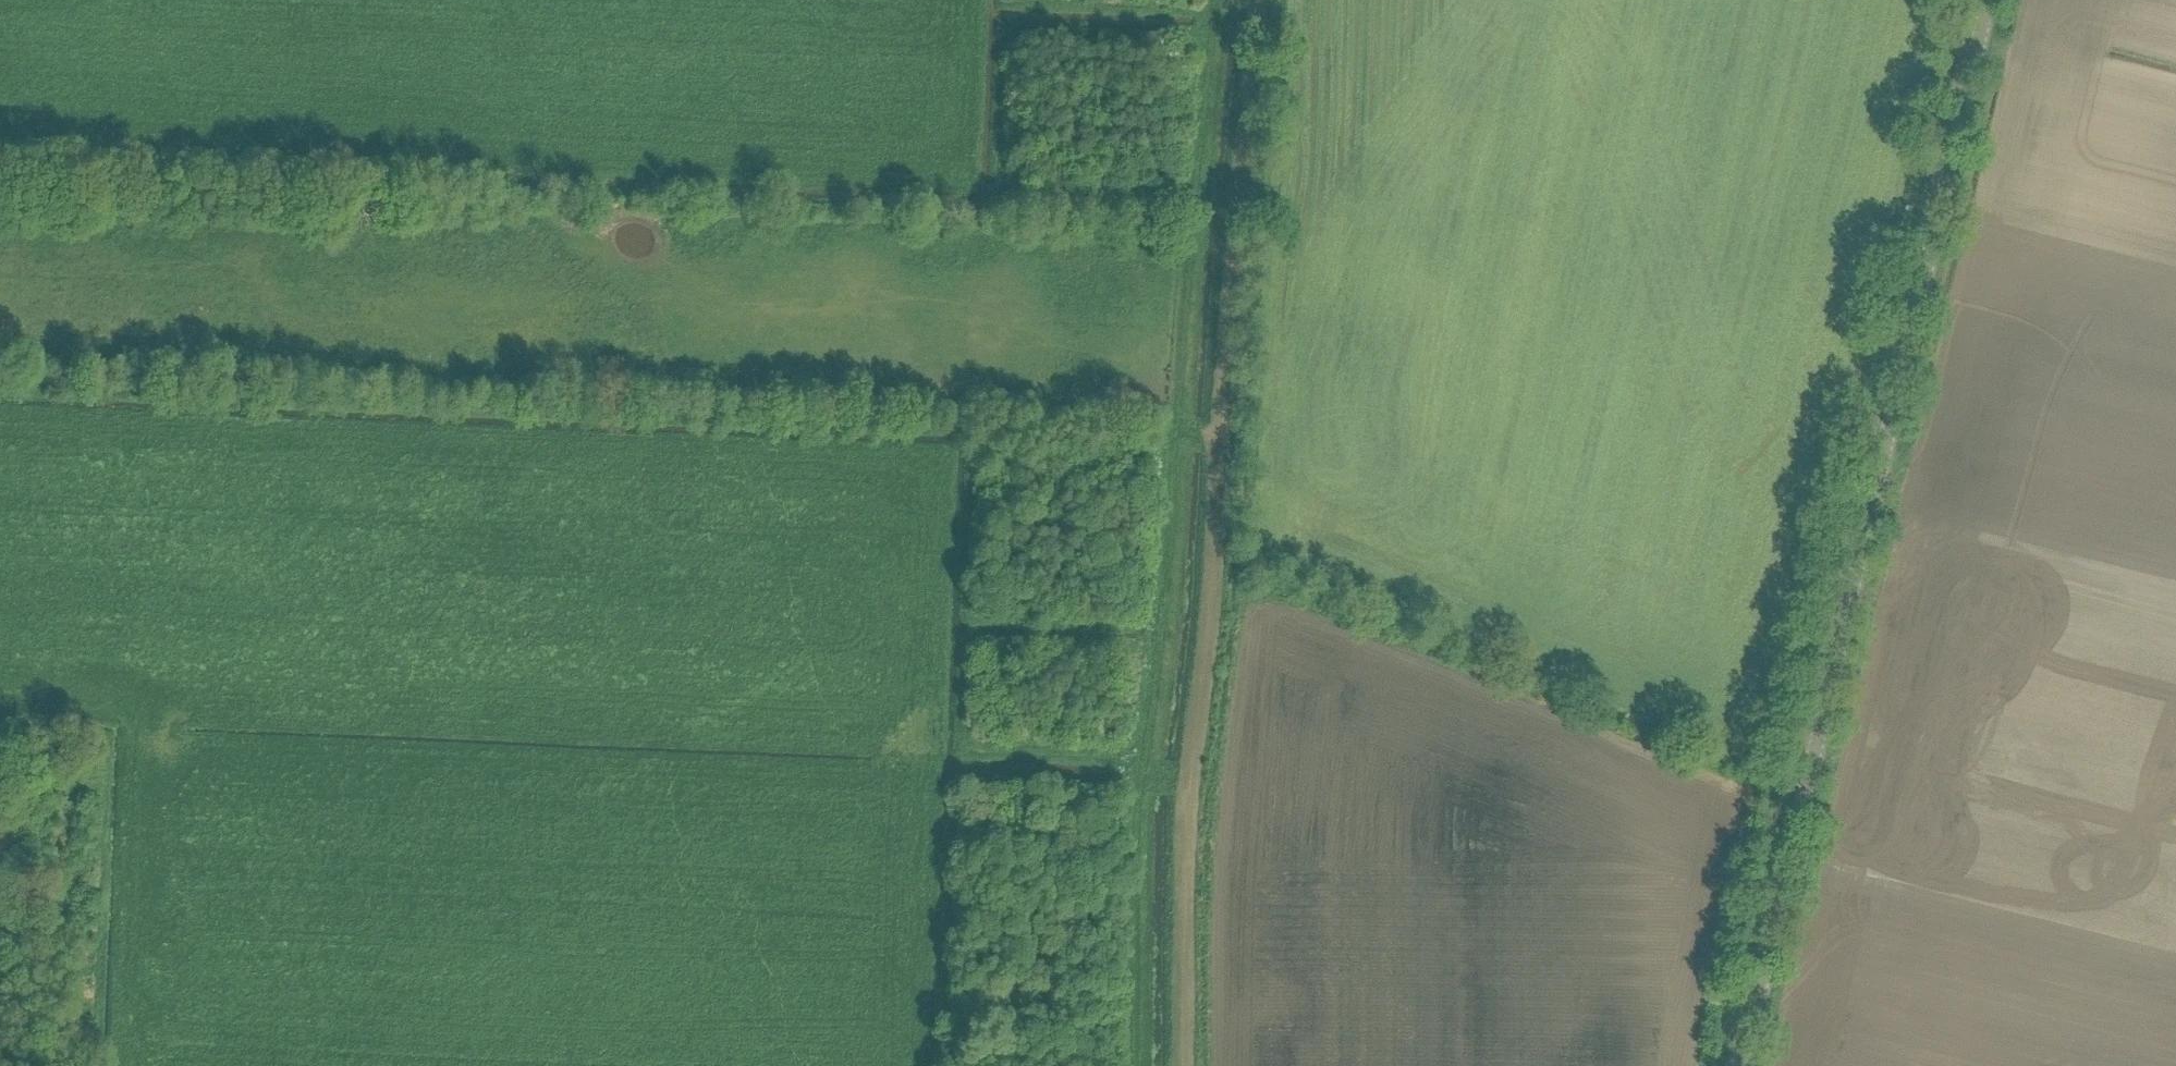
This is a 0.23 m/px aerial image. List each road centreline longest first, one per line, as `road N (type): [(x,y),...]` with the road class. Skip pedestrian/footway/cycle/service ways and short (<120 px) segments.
road 1 (tertiary): [(1985,0),(1739,1065)]
road 2 (track): [(1262,0),(1193,762),(1182,1065)]

